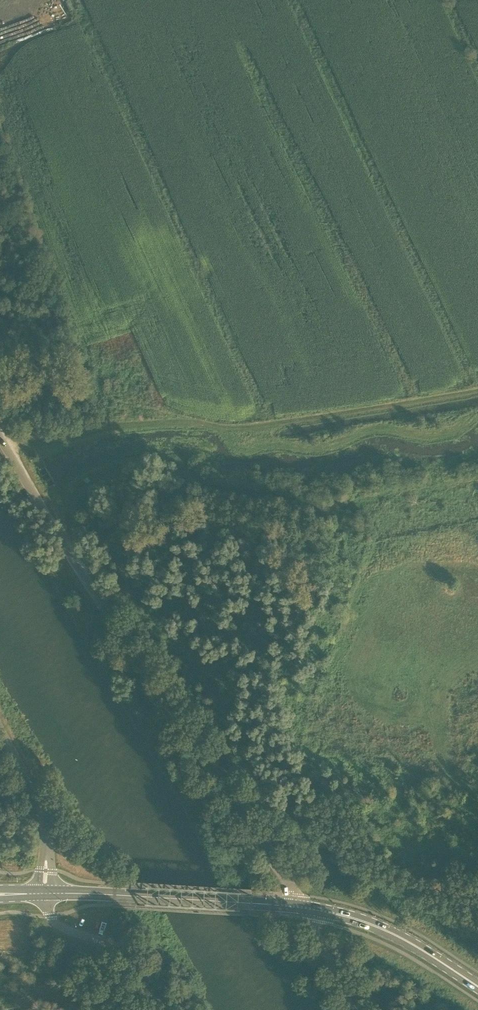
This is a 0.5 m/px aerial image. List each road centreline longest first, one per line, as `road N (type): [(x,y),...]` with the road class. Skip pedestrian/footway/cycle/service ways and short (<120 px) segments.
road 1 (unclassified): [(299,908),(0,436)]
road 2 (primary): [(477,986),(369,925),(299,908)]
road 3 (unclassified): [(44,894),(47,823),(0,728)]
road 4 (unclassified): [(162,1009),(123,952),(57,925),(44,894)]
road 5 (primary): [(299,908),(136,896)]

